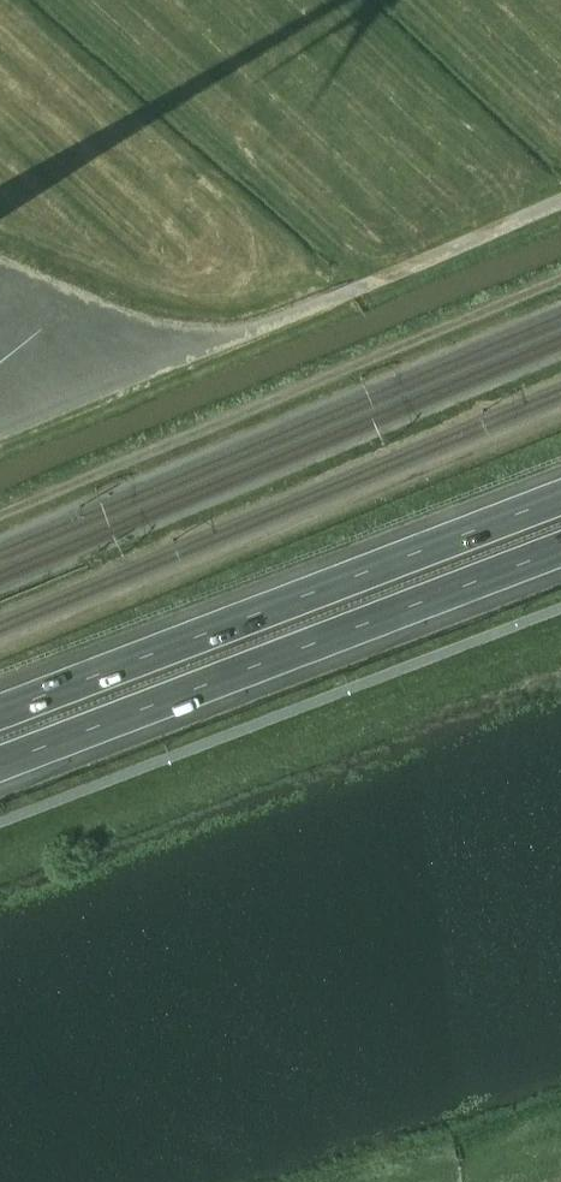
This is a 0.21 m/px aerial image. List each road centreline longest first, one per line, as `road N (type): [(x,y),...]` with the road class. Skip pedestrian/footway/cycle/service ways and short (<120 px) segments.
road 1 (motorway): [(0,762),(560,547)]
road 2 (motorway): [(560,496),(0,711)]

